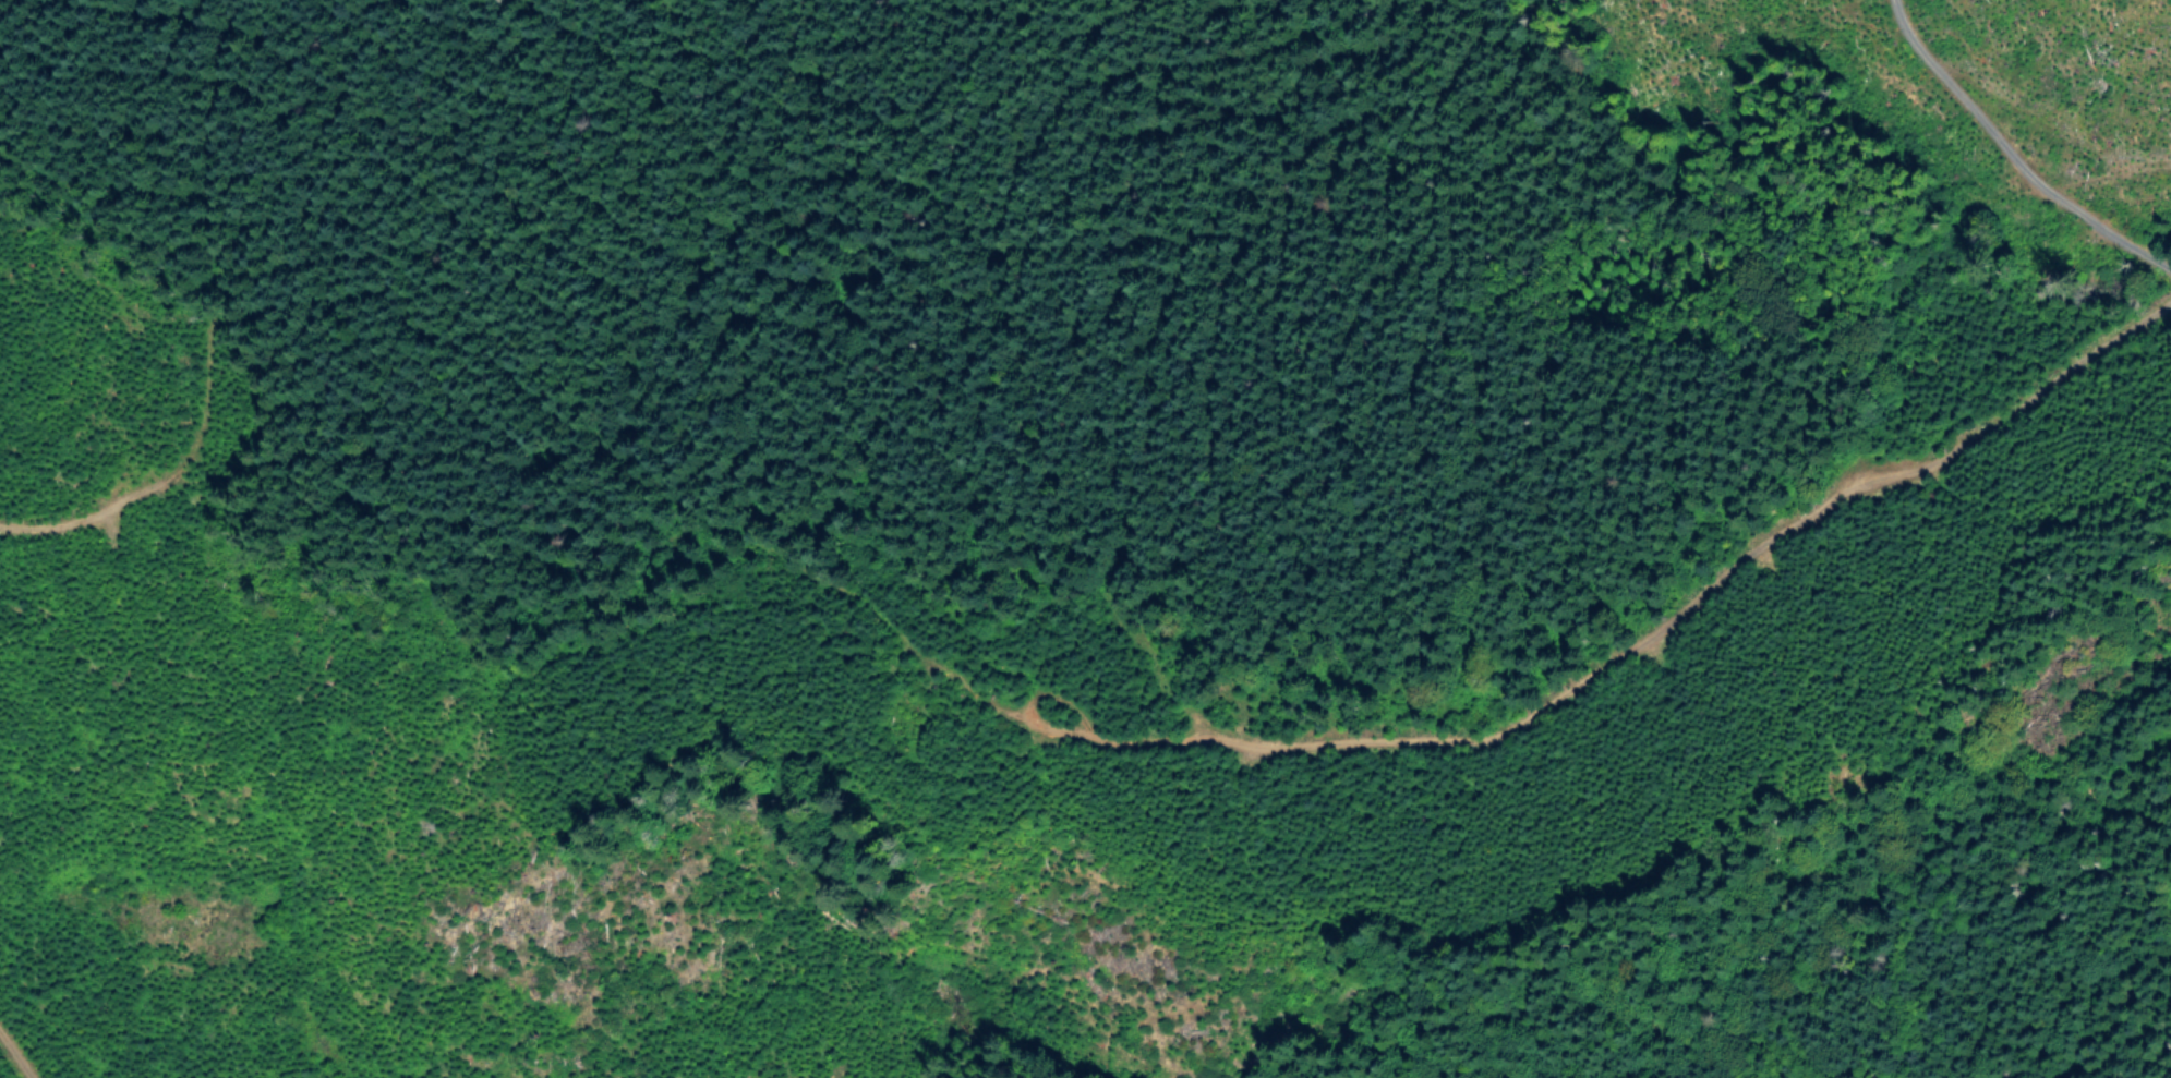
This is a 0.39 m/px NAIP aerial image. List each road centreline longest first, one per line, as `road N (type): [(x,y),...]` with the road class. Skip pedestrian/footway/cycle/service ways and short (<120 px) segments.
road 1 (track): [(1900,0),(1917,43),(2026,168),(2170,260)]

